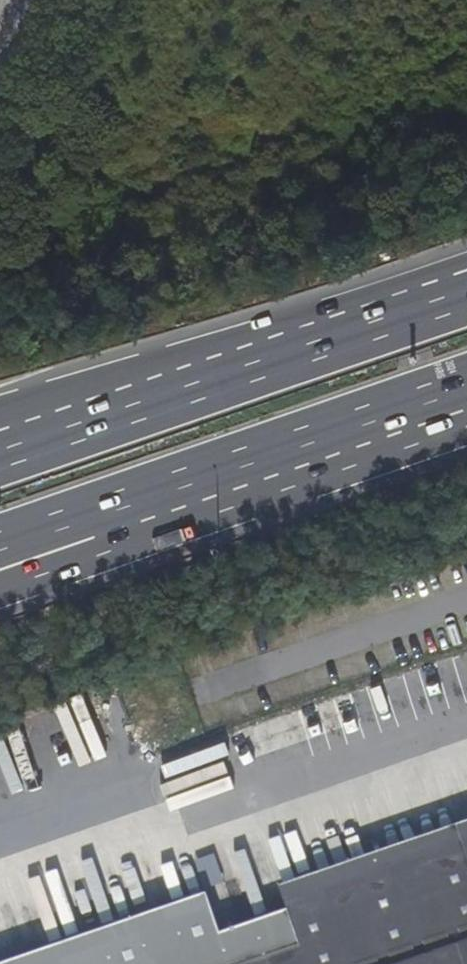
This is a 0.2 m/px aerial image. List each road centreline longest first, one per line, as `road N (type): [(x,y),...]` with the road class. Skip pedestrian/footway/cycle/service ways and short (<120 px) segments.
road 1 (motorway): [(466,290),(0,447)]
road 2 (motorway): [(106,519),(466,393)]
road 3 (motorway): [(0,590),(55,570),(106,519)]

